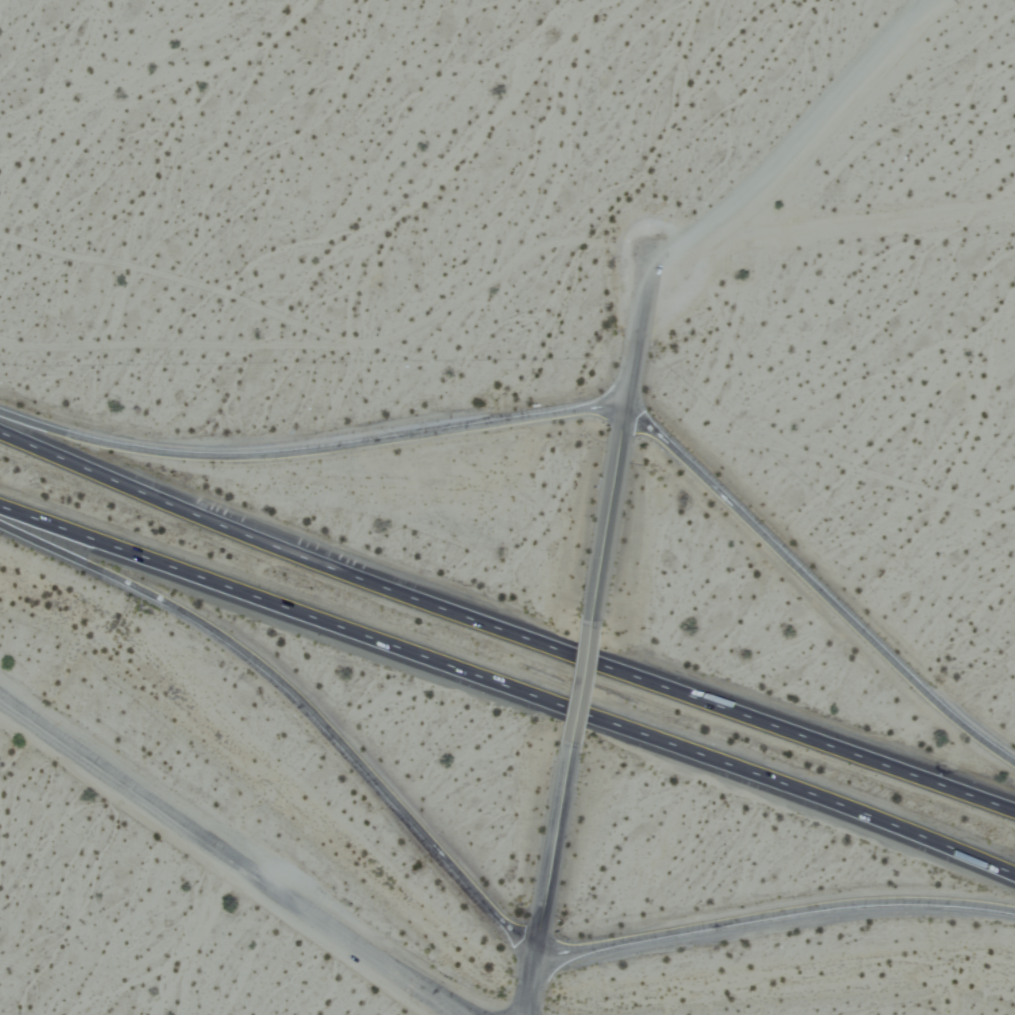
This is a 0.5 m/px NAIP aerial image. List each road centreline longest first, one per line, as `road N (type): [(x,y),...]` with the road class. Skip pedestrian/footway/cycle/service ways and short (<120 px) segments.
road 1 (motorway): [(1014,804),(437,598),(0,423)]
road 2 (motorway): [(0,501),(1014,871)]
road 3 (motorway): [(0,517),(113,572),(253,658),(531,954)]
road 4 (motorway): [(623,411),(585,407),(207,452),(141,446),(0,405)]
road 5 (residential): [(465,1014),(0,695)]
road 6 (motorway): [(1014,758),(973,732),(652,428),(623,411)]
road 7 (motorway): [(531,954),(889,898),(1014,908)]
road 8 (track): [(650,248),(703,227),(767,171),(883,42),(910,0)]
road 9 (tertiary): [(521,1014),(564,767)]
road 10 (tertiary): [(589,612),(623,411)]
road 11 (residential): [(623,411),(650,248)]
road 12 (tertiary): [(564,767),(589,612)]

